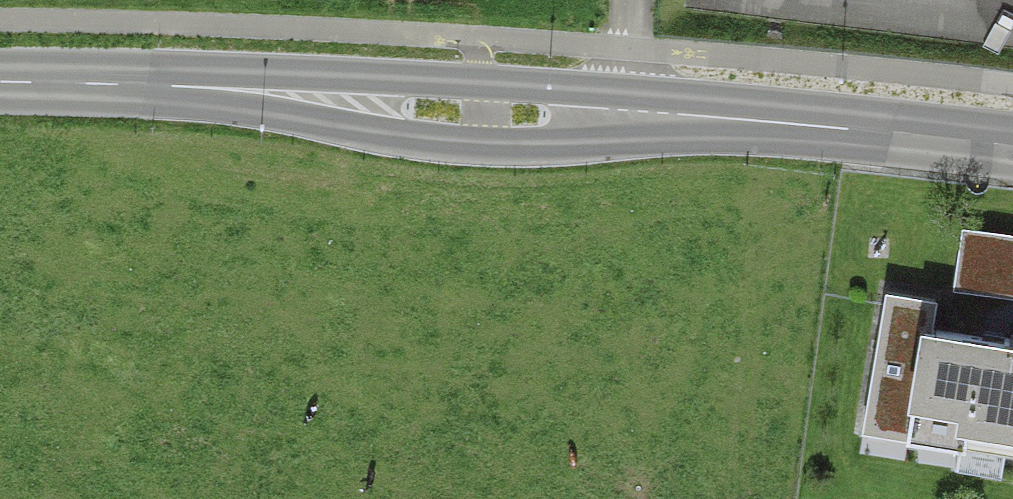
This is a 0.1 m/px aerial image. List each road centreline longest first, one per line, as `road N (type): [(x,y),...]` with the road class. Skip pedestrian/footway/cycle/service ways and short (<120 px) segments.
road 1 (secondary): [(97,84),(471,146),(934,137)]
road 2 (secondary): [(934,137),(477,76),(97,84)]
road 3 (track): [(628,0),(625,142)]

